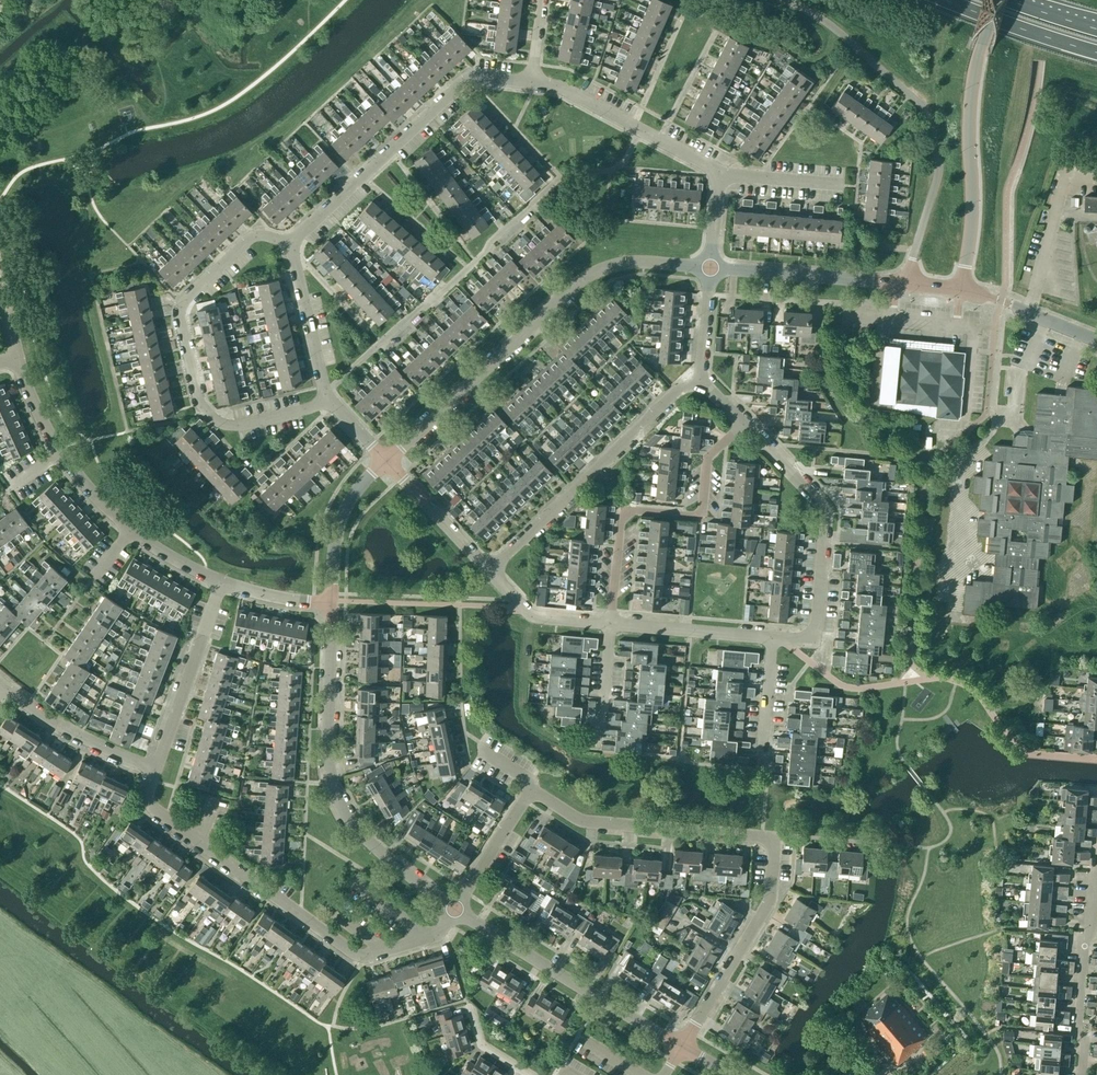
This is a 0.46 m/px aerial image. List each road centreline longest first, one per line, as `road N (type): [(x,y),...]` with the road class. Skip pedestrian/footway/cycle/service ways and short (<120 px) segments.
road 1 (residential): [(680,1048),(770,900),(776,839),(580,821),(529,792)]
road 2 (residential): [(454,910),(438,934),(365,956),(350,951),(154,811),(148,789),(154,768)]
road 3 (tertiary): [(386,464),(581,281),(632,261),(711,269)]
road 4 (residential): [(330,401),(235,426),(222,425),(199,403),(181,307),(252,239),(291,245)]
road 5 (tertiary): [(454,910),(382,857),(341,808),(329,763),(330,601)]
road 6 (unclassified): [(909,285),(938,165),(930,117),(867,56),(786,0)]
road 7 (unclassified): [(291,245),(462,81),(531,83)]
road 8 (unclassified): [(612,624),(621,510),(702,517),(708,456),(744,423)]
road 9 (unclassified): [(489,573),(697,375)]
road 10 (unclassified): [(773,639),(815,633),(826,514),(744,423)]
road 11 (tertiary): [(680,1048),(454,910)]
road 12 (tertiary): [(960,293),(982,43)]
road 13 (unclassified): [(718,176),(558,87),(531,83)]
road 14 (tertiary): [(711,269),(909,285)]
road 15 (residential): [(154,768),(223,582)]
road 16 (residential): [(1079,1074),(1077,1023),(1096,878)]
road 17 (residential): [(154,768),(54,725),(3,687)]
road 18 (unclassified): [(773,639),(612,624)]
road 19 (unclassified): [(330,401),(291,245)]
road 20 (trunk): [(945,0),(1096,52)]
road 21 (tertiary): [(330,601),(334,538),(349,501),(386,464)]
road 22 (unclassified): [(489,573),(386,464)]
road 23 (tertiary): [(1096,339),(960,293)]
road 24 (unclassified): [(612,624),(535,618),(489,573)]
road 25 (residential): [(529,792),(454,910)]
road 26 (residential): [(718,176),(856,184)]
road 27 (unclassified): [(764,767),(773,639)]
road 28 (unclassified): [(595,745),(612,624)]

